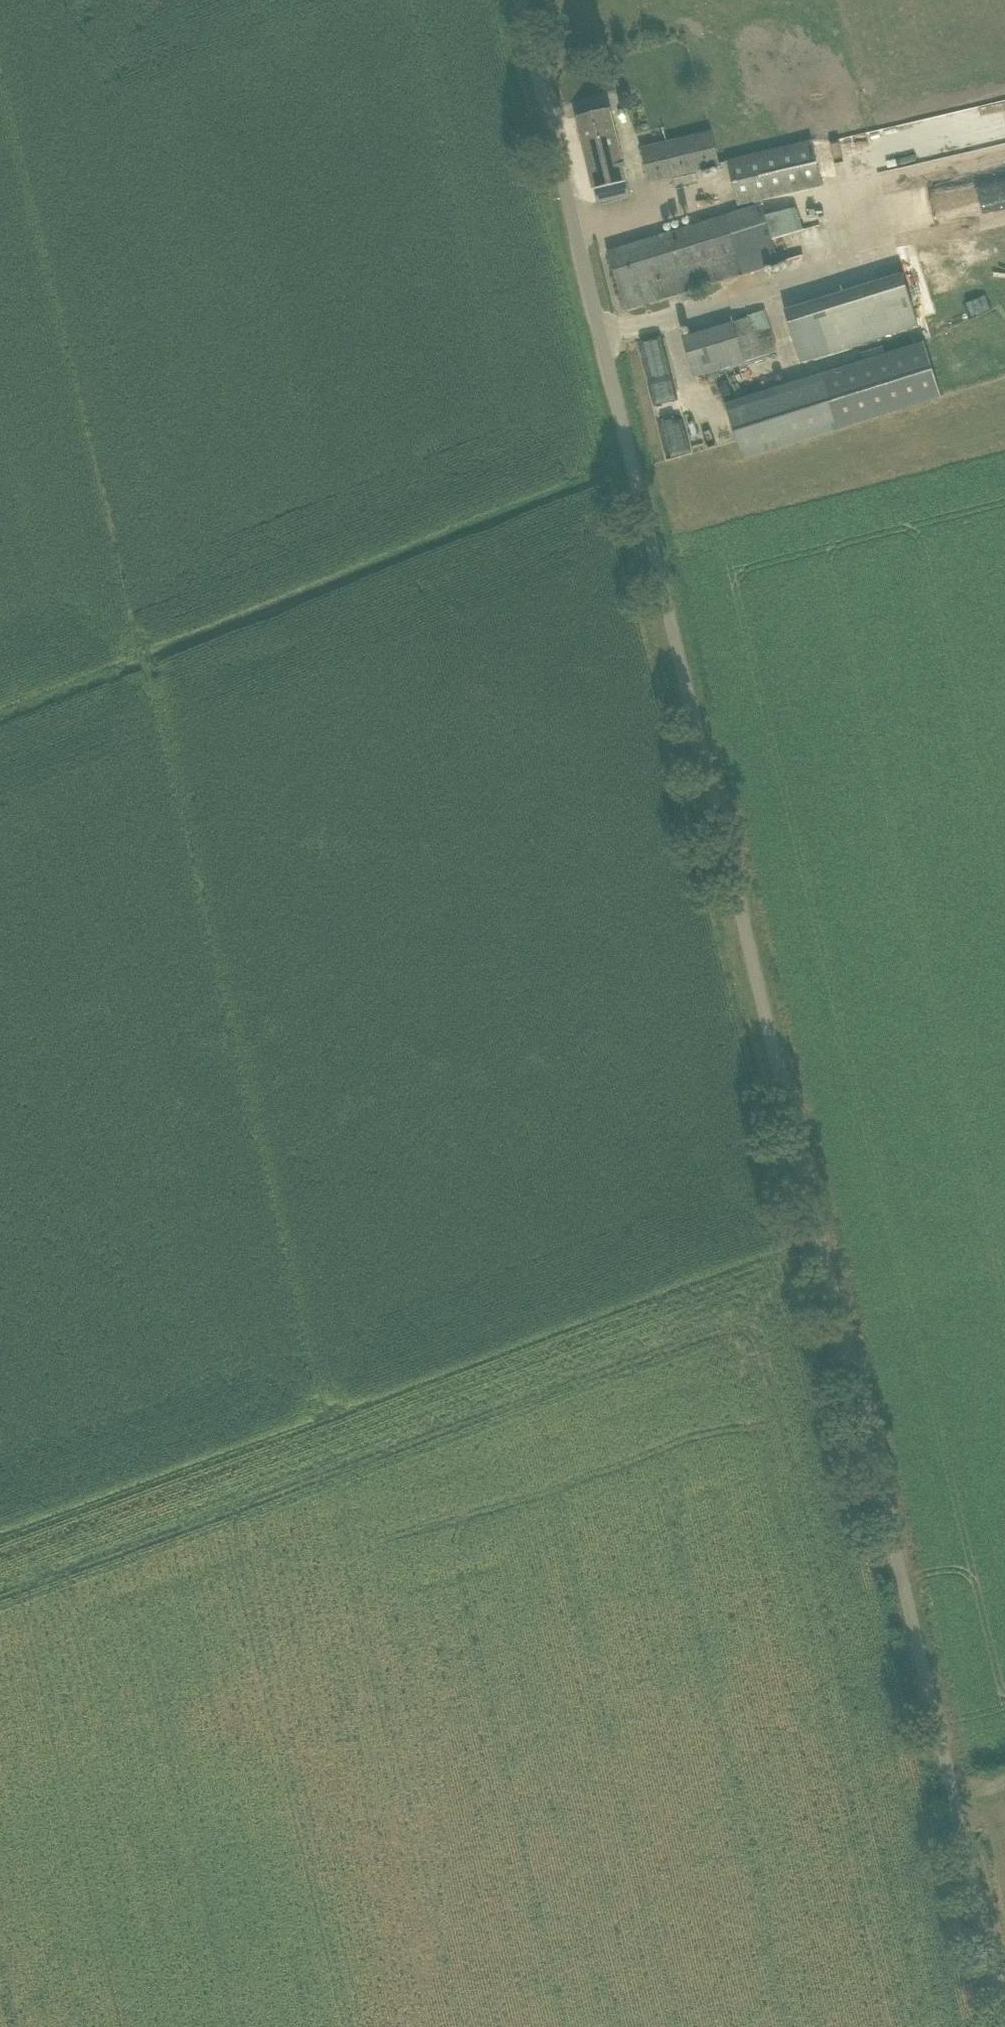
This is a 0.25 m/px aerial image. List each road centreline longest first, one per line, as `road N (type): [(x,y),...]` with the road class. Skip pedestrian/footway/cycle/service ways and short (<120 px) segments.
road 1 (unclassified): [(1004,2013),(520,0)]

